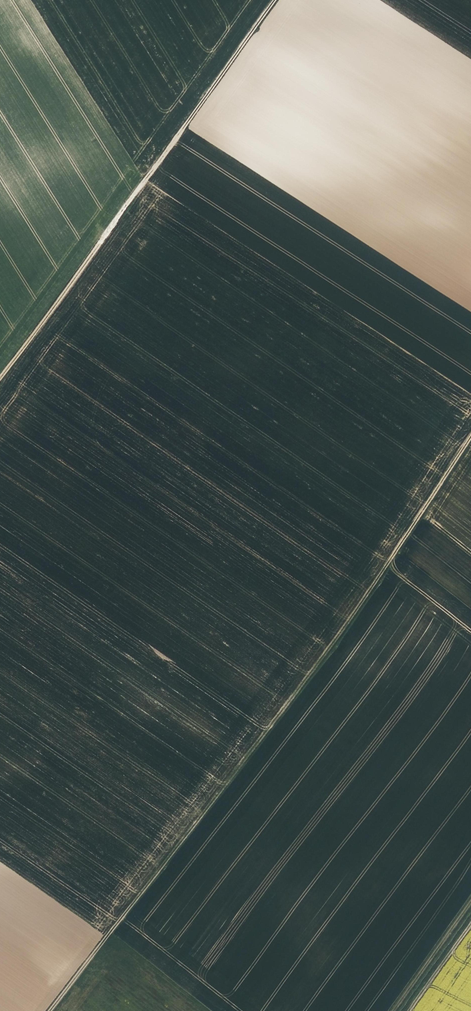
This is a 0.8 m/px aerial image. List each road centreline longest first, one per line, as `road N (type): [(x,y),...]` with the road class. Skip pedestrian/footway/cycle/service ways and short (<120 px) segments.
road 1 (track): [(470,440),(356,618),(48,1010)]
road 2 (track): [(275,0),(0,383)]

